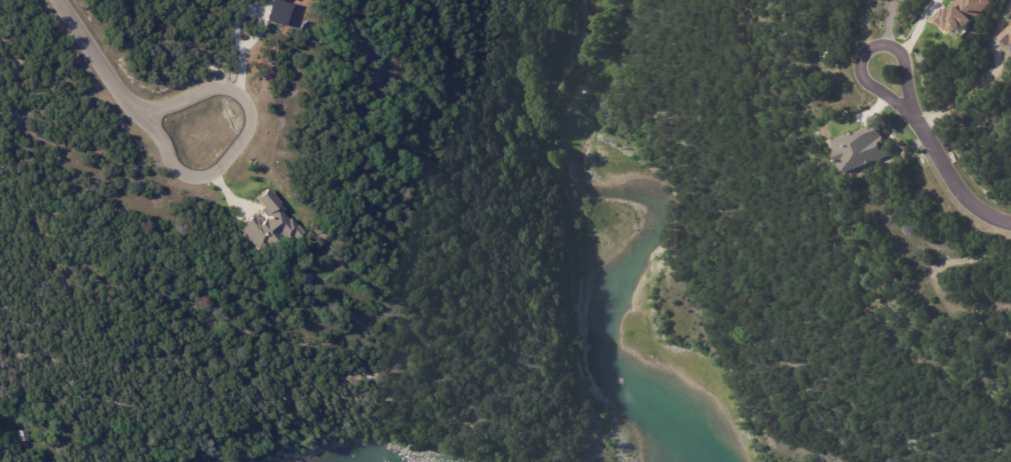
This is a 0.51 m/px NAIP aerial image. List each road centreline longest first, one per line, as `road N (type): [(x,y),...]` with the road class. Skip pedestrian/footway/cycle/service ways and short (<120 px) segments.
road 1 (residential): [(138,113),(187,180),(209,178),(250,125),(247,105),(213,88),(138,113)]
road 2 (residential): [(909,116),(900,55),(877,45),(855,73),(909,116)]
road 3 (residential): [(1010,223),(964,195),(909,116)]
road 4 (residential): [(58,0),(138,113)]

